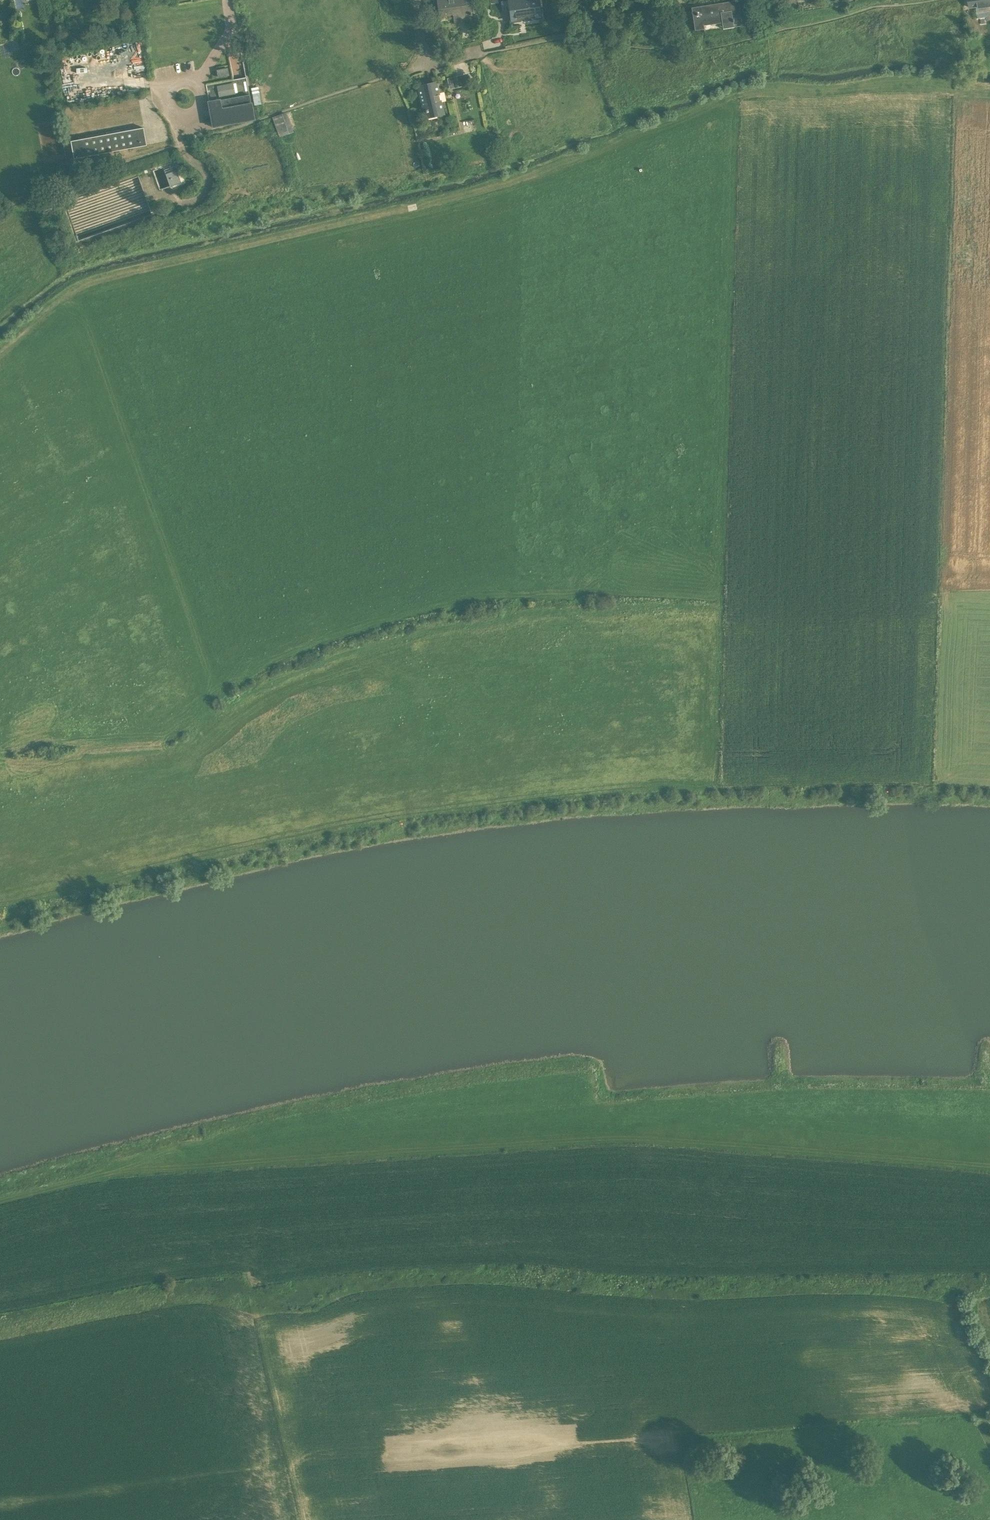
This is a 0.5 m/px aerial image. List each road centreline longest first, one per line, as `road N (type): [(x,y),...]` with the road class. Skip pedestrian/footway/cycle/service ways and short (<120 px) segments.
road 1 (track): [(0,902),(431,807),(677,782),(729,785)]

